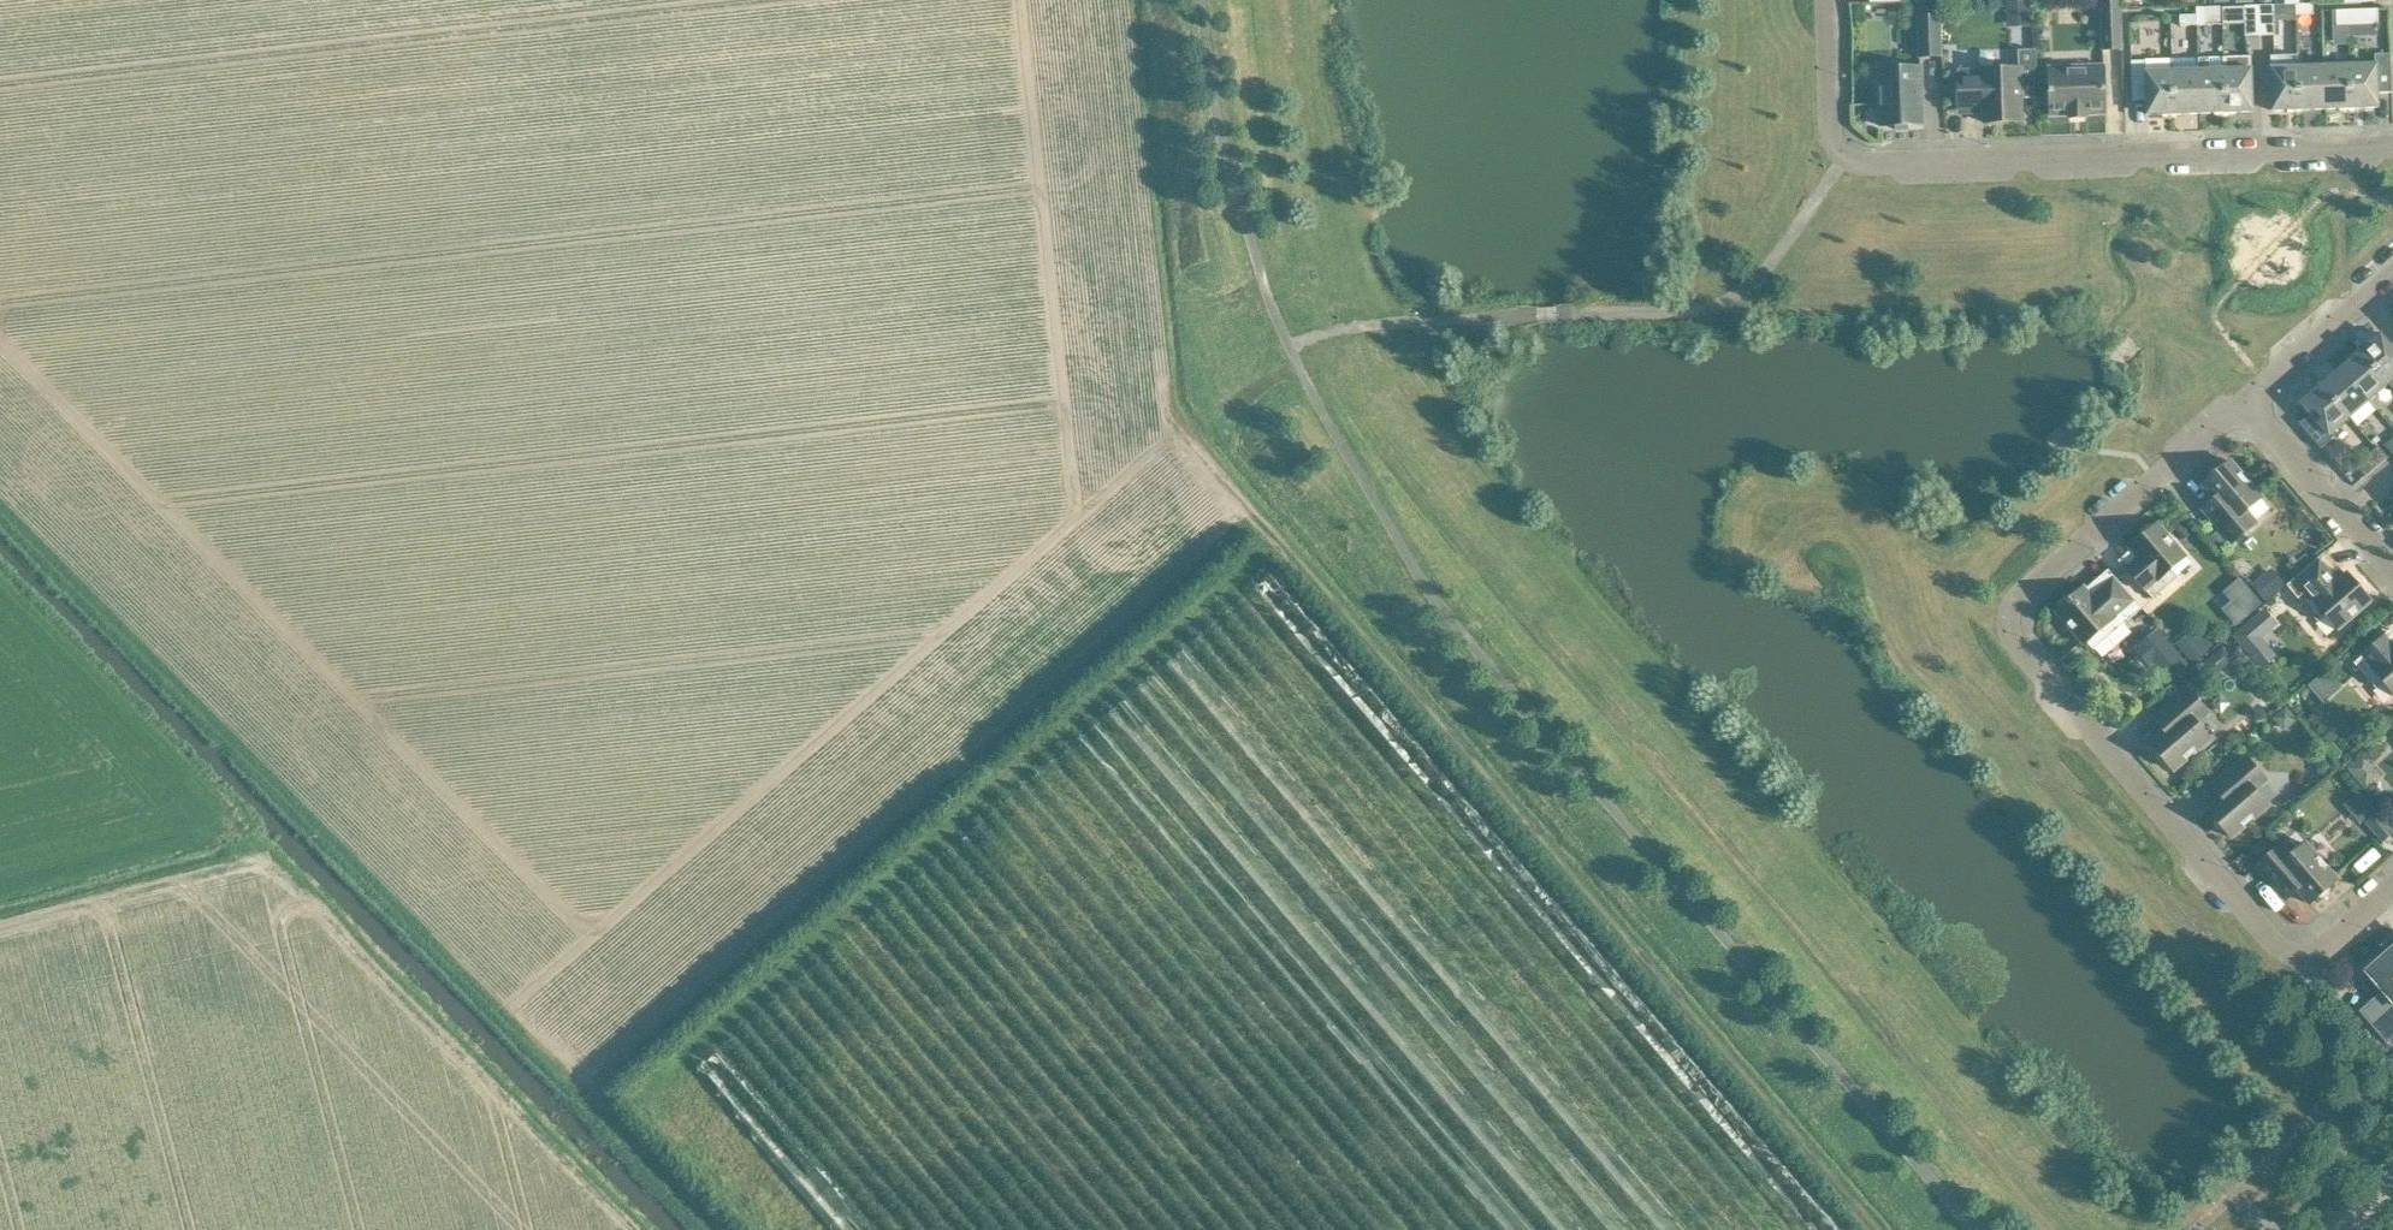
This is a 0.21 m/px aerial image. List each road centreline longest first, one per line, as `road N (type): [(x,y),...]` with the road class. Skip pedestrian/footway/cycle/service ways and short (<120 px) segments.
road 1 (residential): [(2392,888),(2299,968),(2015,645),(2007,623),(2012,605),(2247,400)]
road 2 (residential): [(1827,0),(1831,134),(1844,156),(1859,162),(2392,147)]
road 3 (residential): [(2247,400),(2392,568)]
road 4 (track): [(725,1229),(589,1093)]
road 5 (residential): [(2247,400),(2392,274)]

